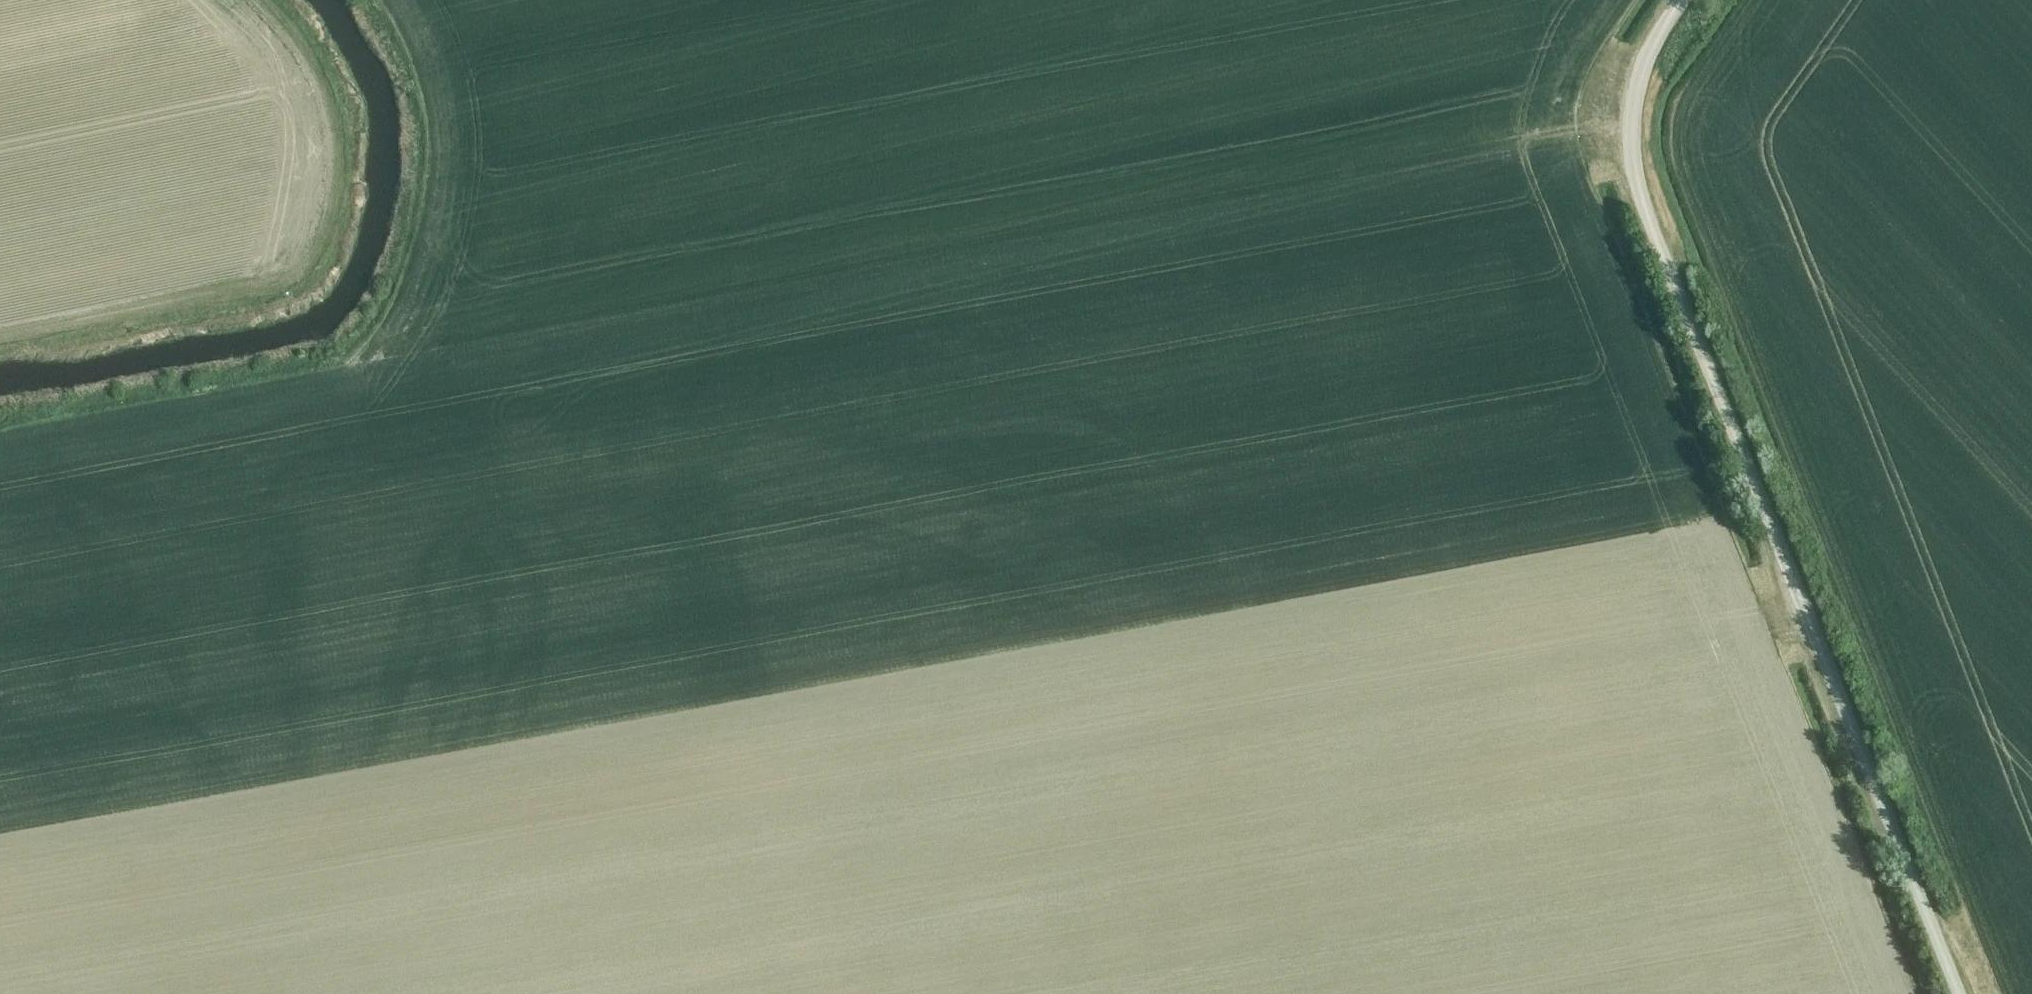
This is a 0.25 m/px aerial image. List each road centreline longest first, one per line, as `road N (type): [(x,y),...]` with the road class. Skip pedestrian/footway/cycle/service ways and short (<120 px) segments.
road 1 (unclassified): [(1958,993),(1640,191),(1635,96),(1652,45),(1680,0)]

